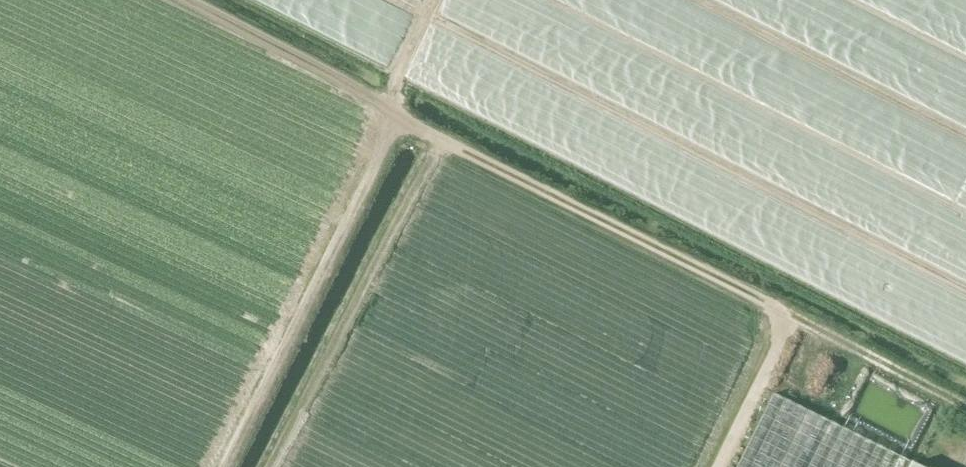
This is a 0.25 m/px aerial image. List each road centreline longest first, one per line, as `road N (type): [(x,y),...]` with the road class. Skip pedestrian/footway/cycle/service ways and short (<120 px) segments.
road 1 (track): [(270,466),(441,141),(781,314),(779,346),(718,466)]
road 2 (track): [(222,466),(401,121),(395,86),(436,0)]
road 3 (track): [(781,314),(965,407)]

